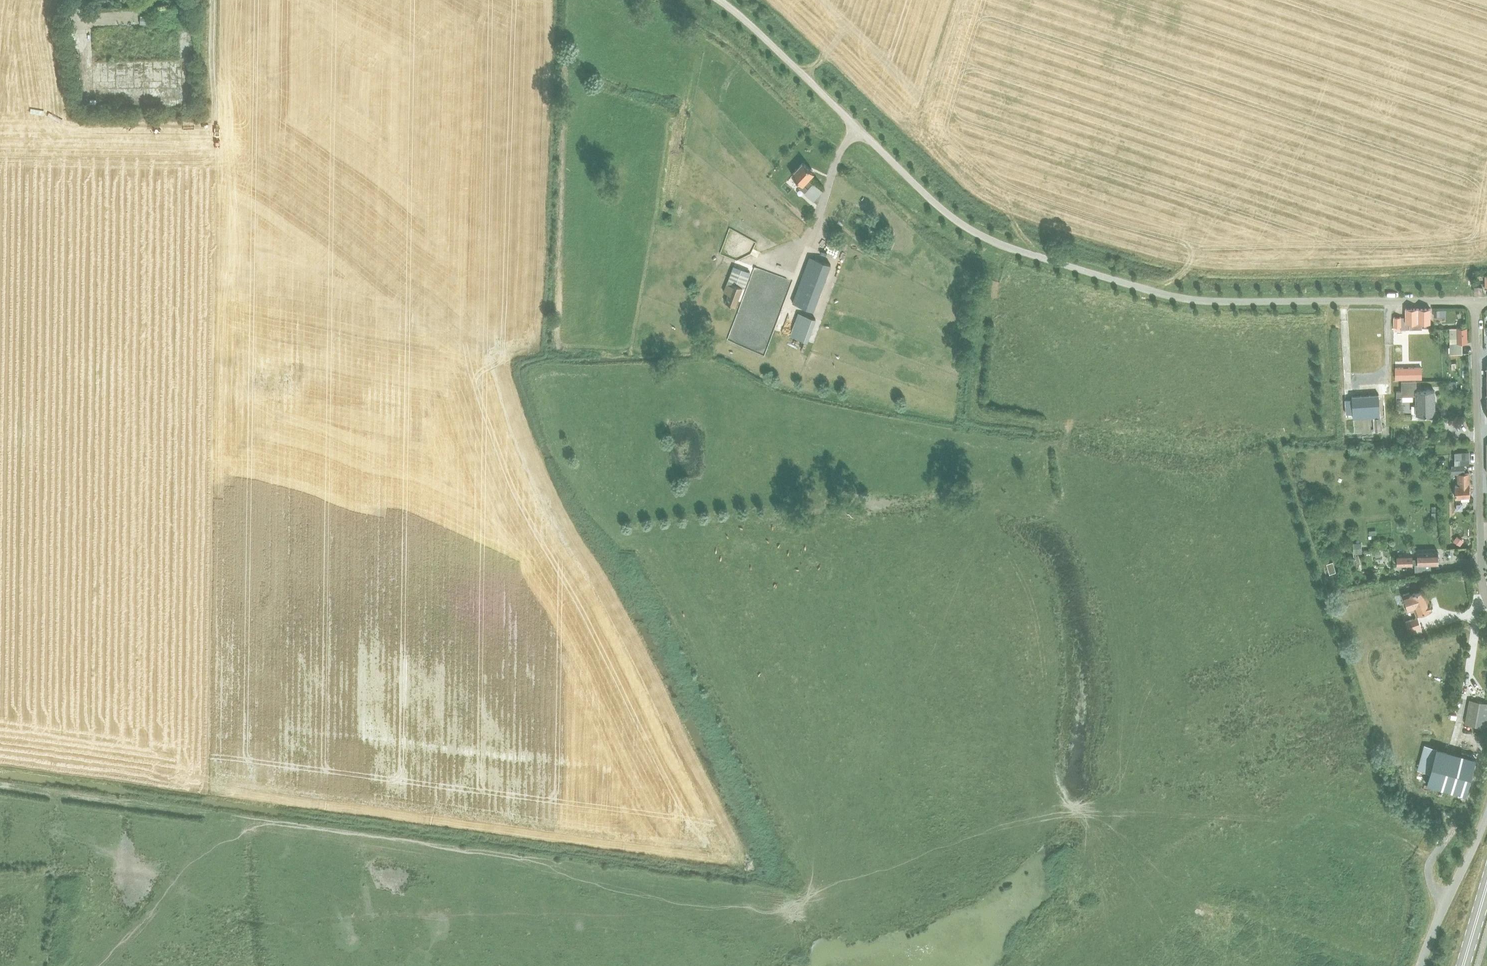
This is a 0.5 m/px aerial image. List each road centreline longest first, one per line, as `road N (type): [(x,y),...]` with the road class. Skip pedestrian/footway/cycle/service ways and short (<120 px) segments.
road 1 (unclassified): [(1475,300),(1191,299),(994,241),(937,205),(719,0)]
road 2 (unclassified): [(1486,600),(1475,300)]
road 3 (unclassified): [(1421,965),(1486,811)]

